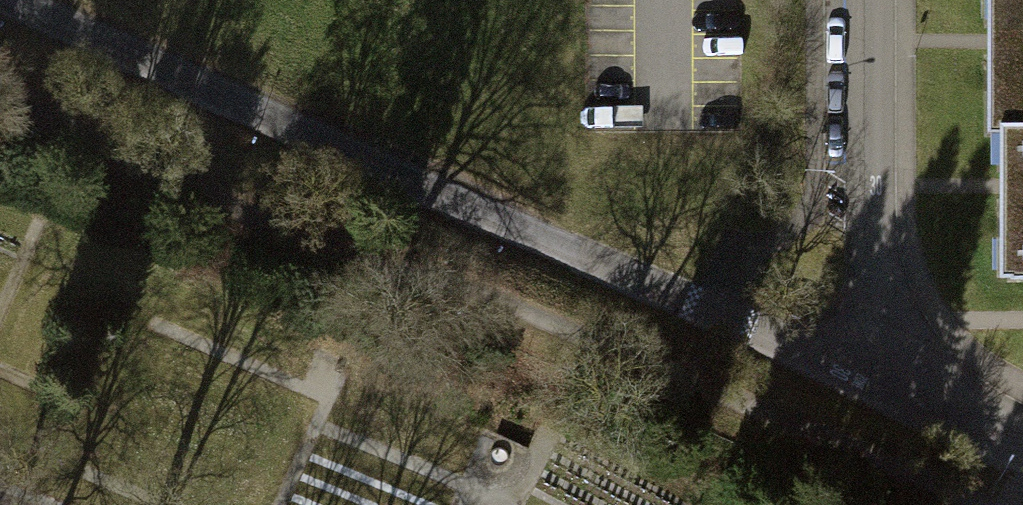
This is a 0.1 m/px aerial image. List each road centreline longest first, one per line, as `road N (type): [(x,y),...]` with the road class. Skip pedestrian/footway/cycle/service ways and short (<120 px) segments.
road 1 (track): [(0,98),(336,249),(534,318),(983,504)]
road 2 (unclassified): [(717,314),(4,0)]
road 3 (residential): [(892,394),(869,265),(872,0)]
road 4 (residential): [(892,394),(717,314)]
road 5 (residential): [(1022,457),(892,394)]

